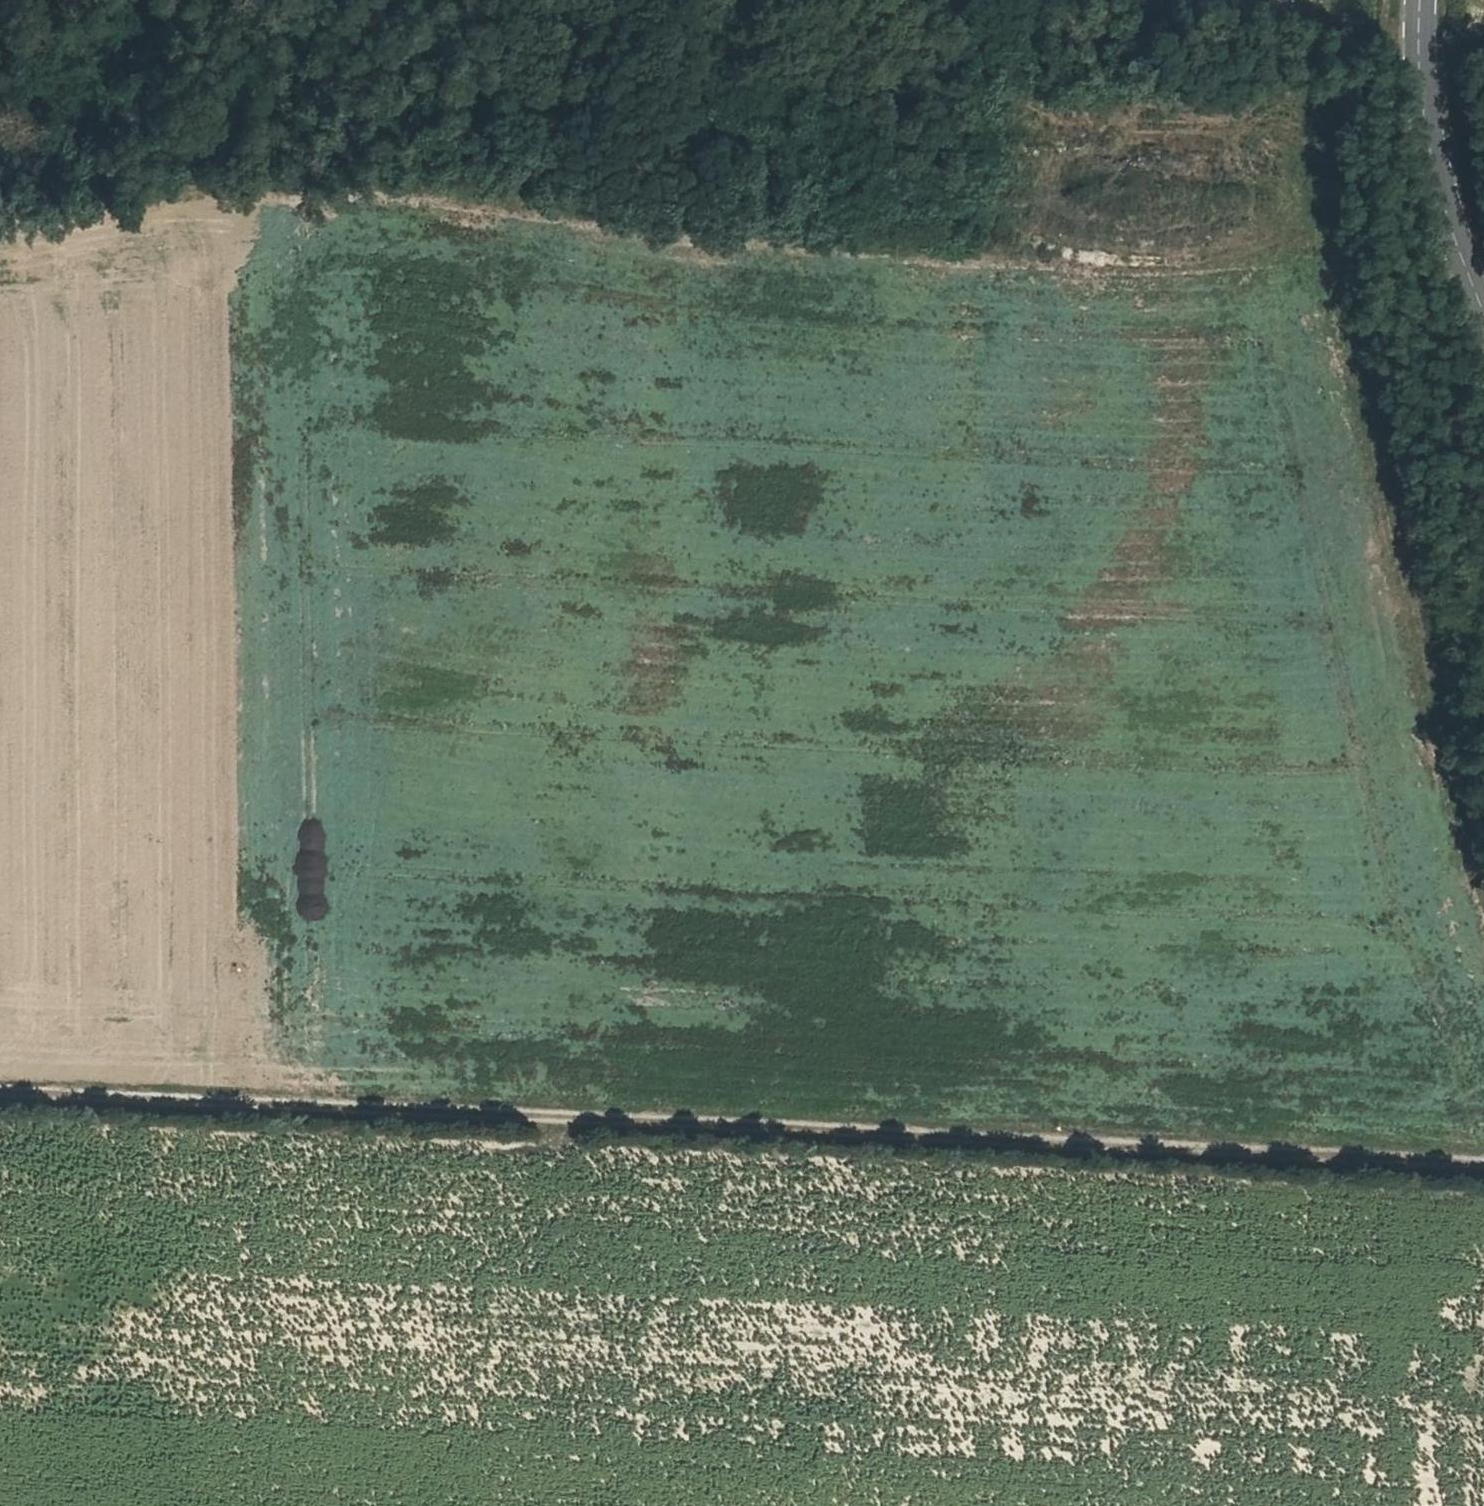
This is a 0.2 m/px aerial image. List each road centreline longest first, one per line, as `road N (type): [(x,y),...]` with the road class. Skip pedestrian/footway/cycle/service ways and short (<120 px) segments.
road 1 (track): [(1483,1169),(0,1089)]
road 2 (tertiary): [(1483,302),(1438,209),(1424,148),(1425,0)]

